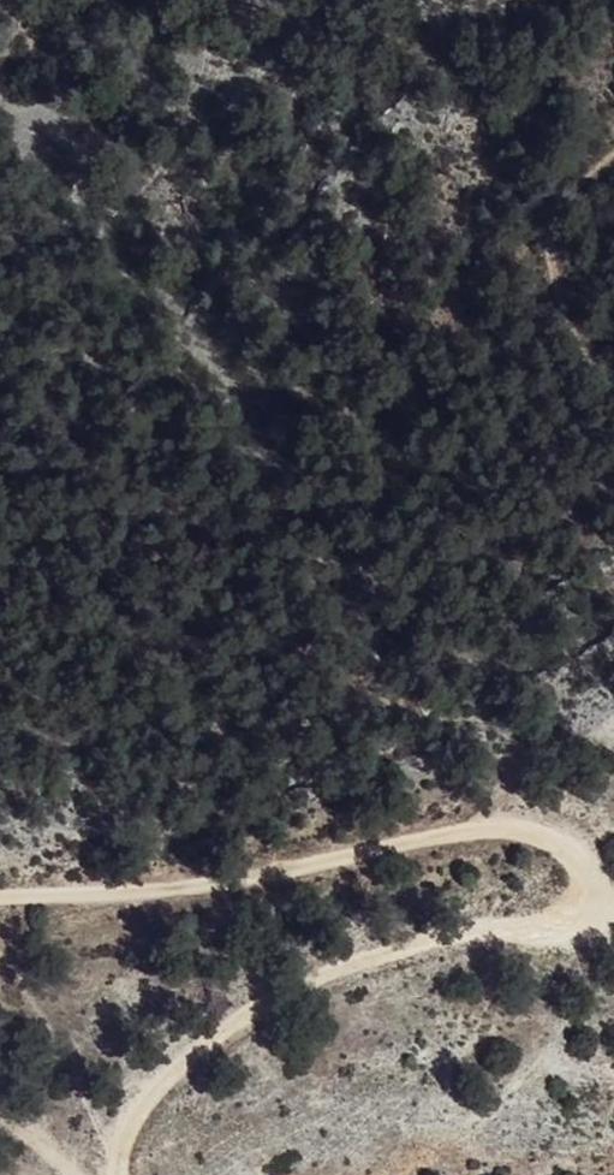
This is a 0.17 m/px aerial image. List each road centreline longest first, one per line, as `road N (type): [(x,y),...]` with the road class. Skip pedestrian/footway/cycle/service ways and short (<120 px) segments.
road 1 (track): [(0,899),(172,886),(500,816),(591,870),(579,925),(345,967),(165,1068),(118,1174)]

